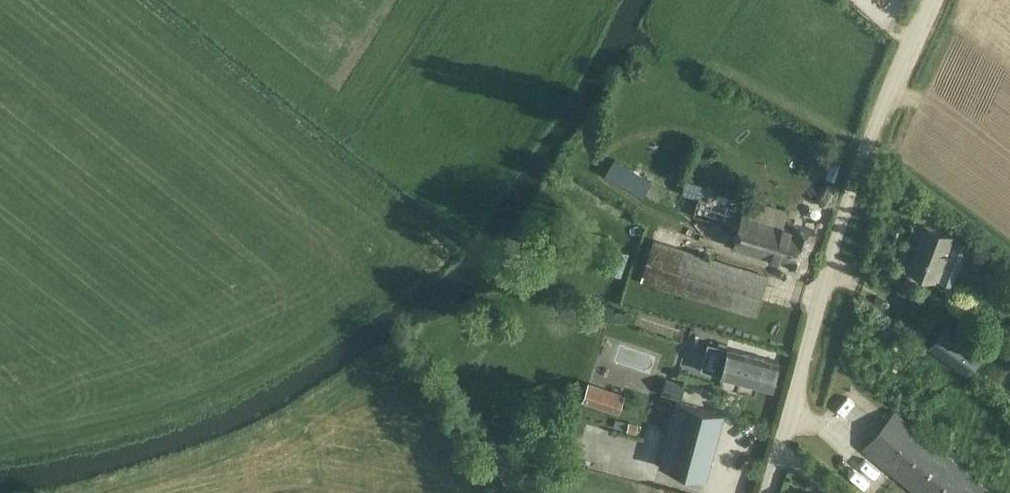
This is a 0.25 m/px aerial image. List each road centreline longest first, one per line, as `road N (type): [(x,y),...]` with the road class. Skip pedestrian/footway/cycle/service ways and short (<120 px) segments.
road 1 (unclassified): [(770,492),(838,259),(933,0)]

